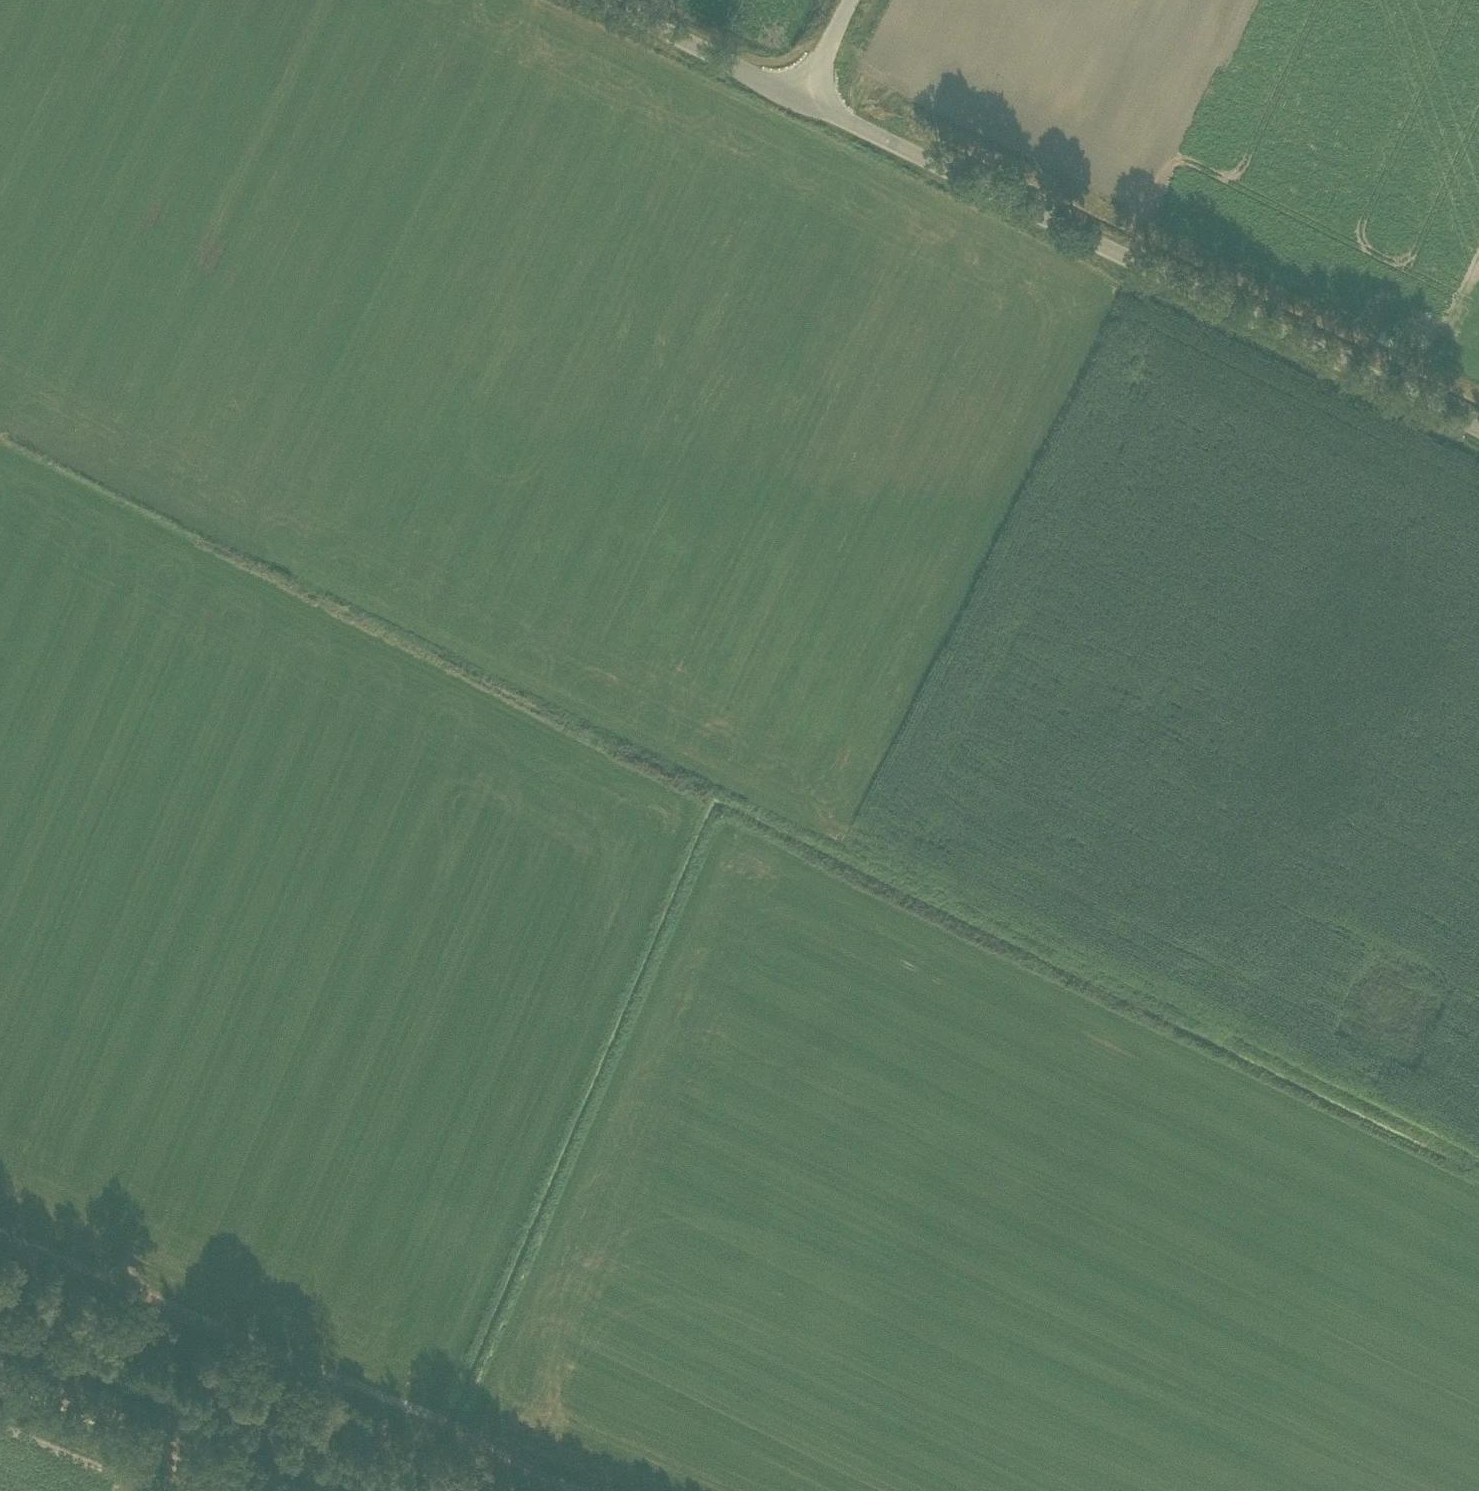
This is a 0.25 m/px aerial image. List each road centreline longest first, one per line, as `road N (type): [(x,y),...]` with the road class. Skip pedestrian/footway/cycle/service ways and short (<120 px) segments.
road 1 (unclassified): [(1478,424),(794,89)]
road 2 (track): [(0,1393),(244,1490)]
road 3 (unclassified): [(794,89),(608,0)]

